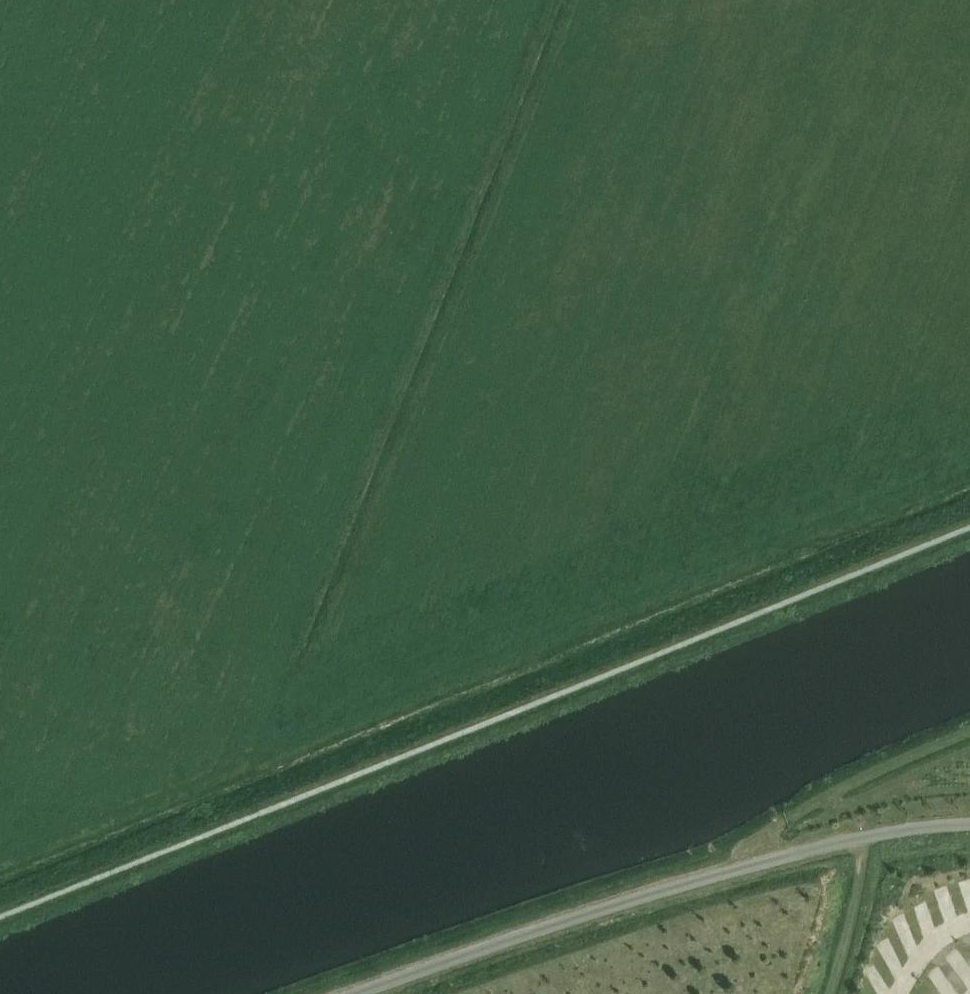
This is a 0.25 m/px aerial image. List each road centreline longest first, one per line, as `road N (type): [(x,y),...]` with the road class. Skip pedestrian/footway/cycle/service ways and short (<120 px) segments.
road 1 (unclassified): [(357,993),(751,865),(882,834),(969,824)]

